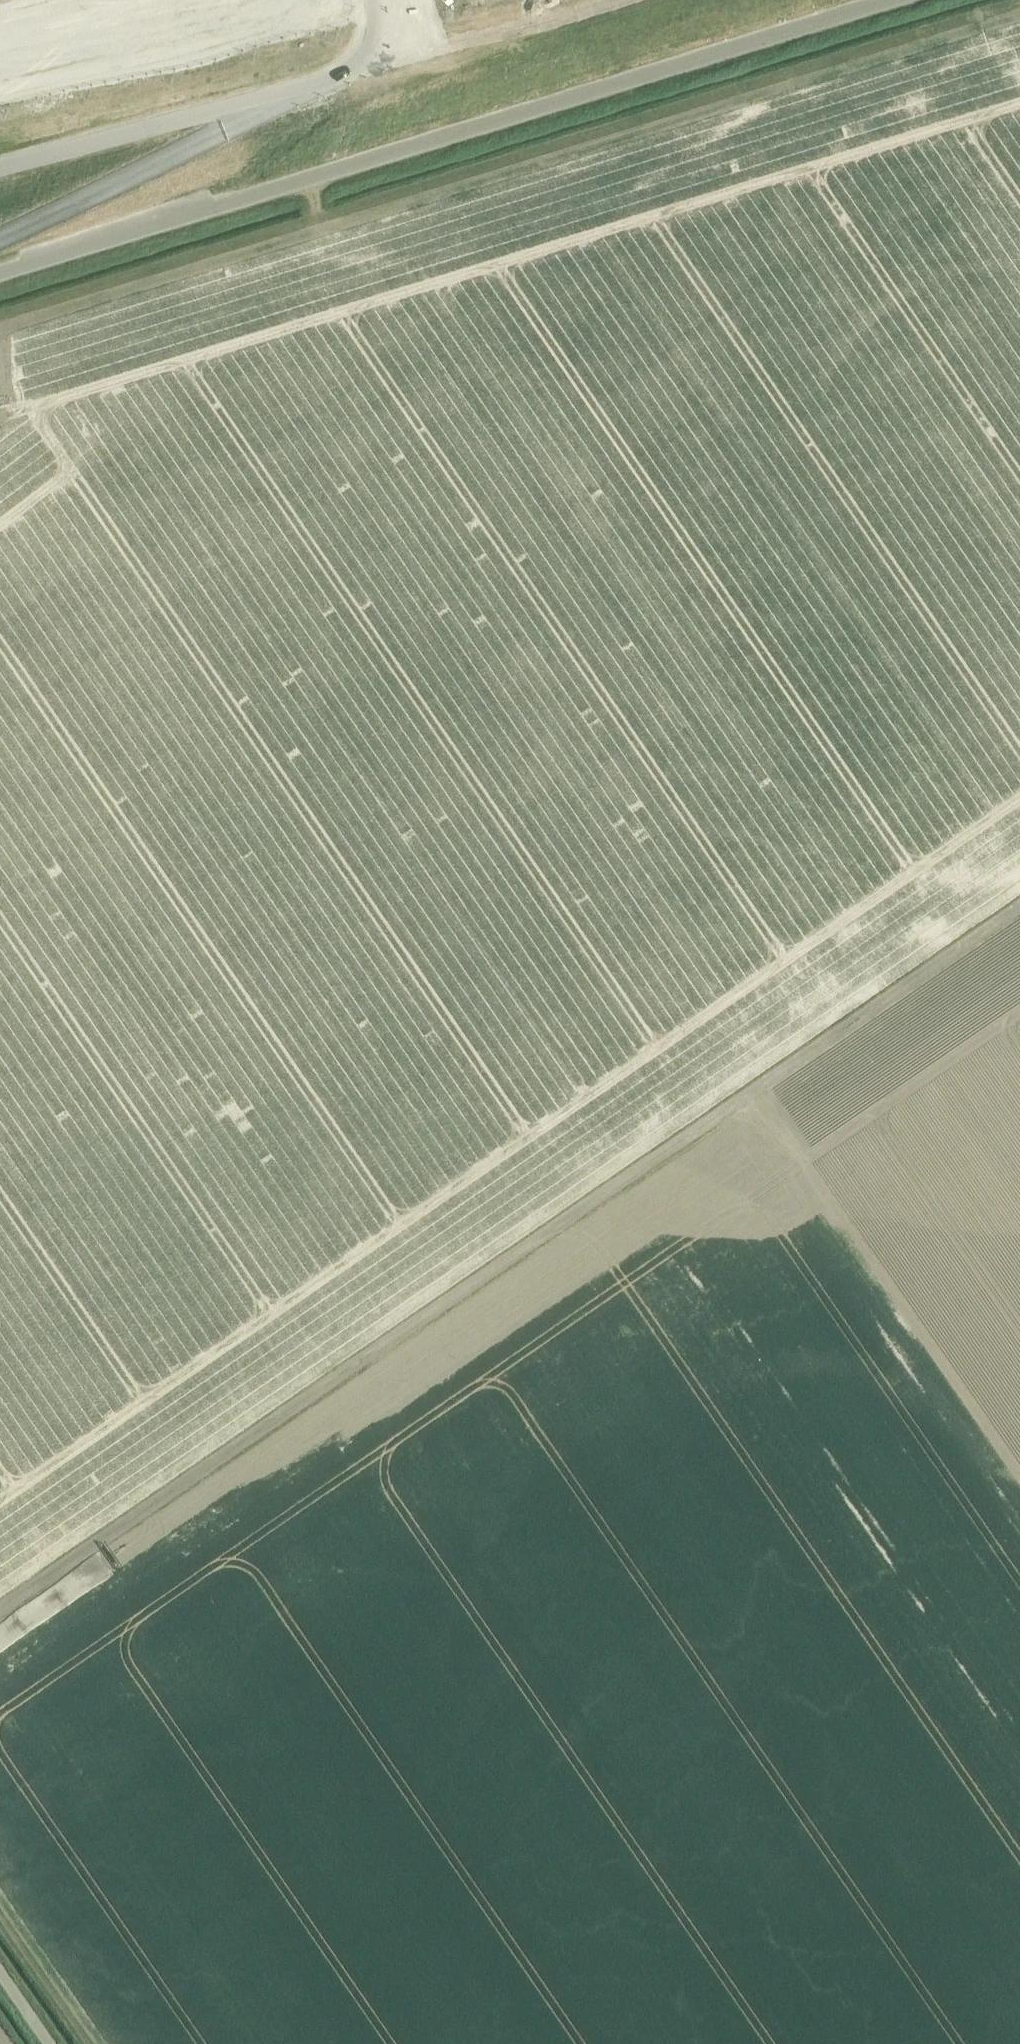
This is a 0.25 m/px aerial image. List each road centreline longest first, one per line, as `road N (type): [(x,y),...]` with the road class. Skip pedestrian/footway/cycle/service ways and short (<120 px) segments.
road 1 (track): [(1019,909),(0,1607)]
road 2 (unclassified): [(0,271),(886,0)]
road 3 (unclassified): [(0,167),(345,75),(374,38),(371,0)]

